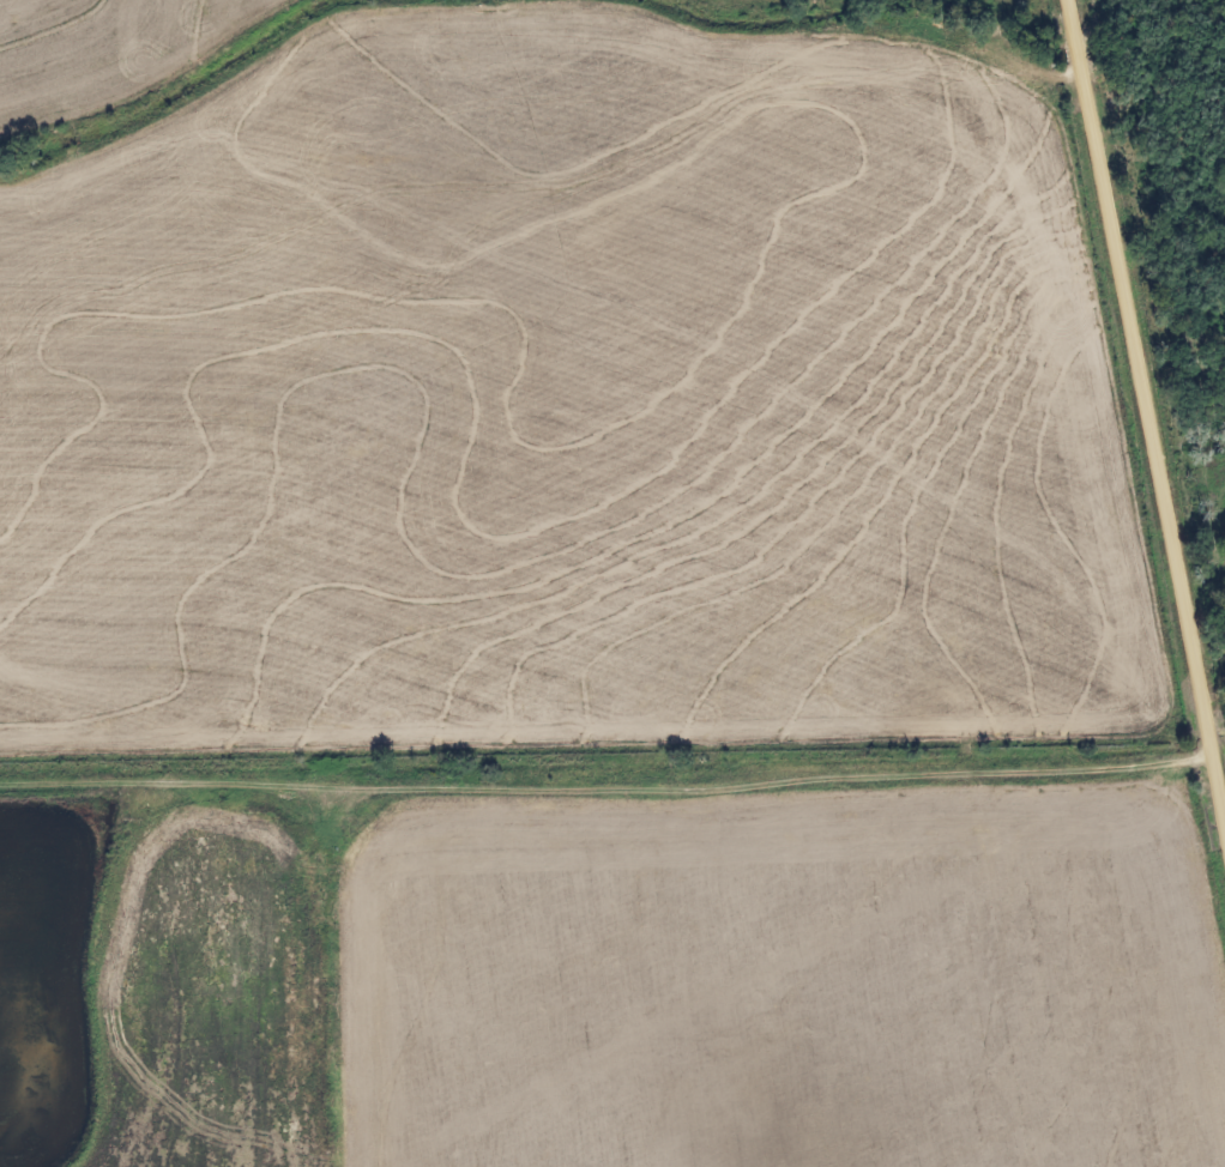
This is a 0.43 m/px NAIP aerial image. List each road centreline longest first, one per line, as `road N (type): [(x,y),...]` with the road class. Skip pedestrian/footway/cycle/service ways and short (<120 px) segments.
road 1 (residential): [(1224,797),(1074,0)]

